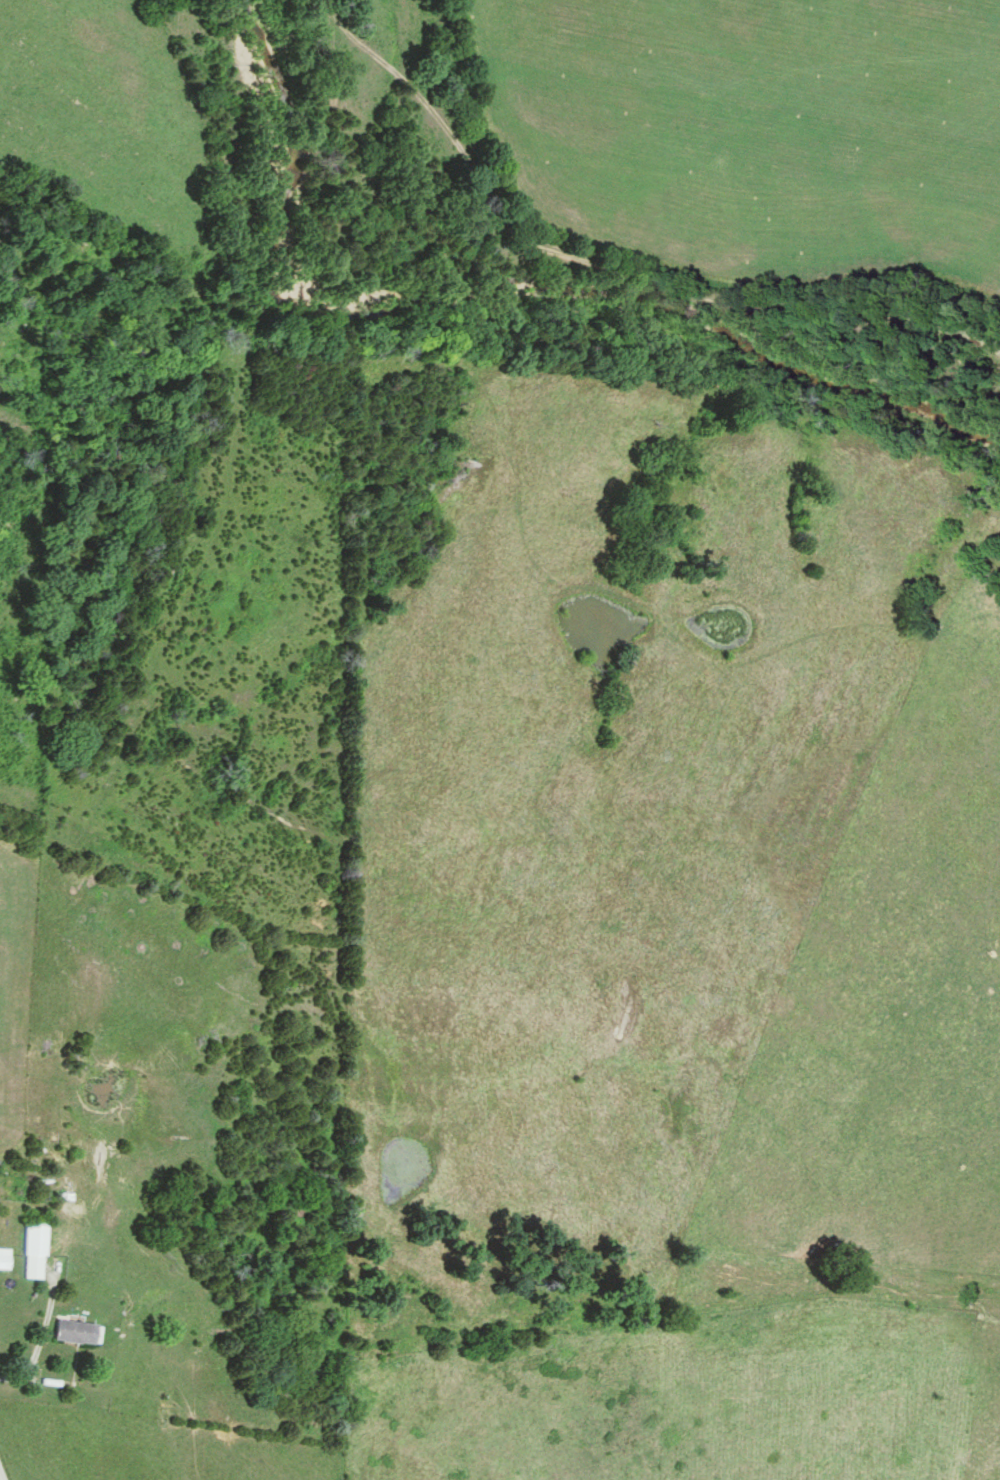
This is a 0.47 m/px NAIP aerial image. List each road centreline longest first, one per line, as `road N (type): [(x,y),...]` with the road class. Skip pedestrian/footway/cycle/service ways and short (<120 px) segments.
road 1 (residential): [(999,357),(776,310),(510,234),(485,185),(398,74),(324,0)]

